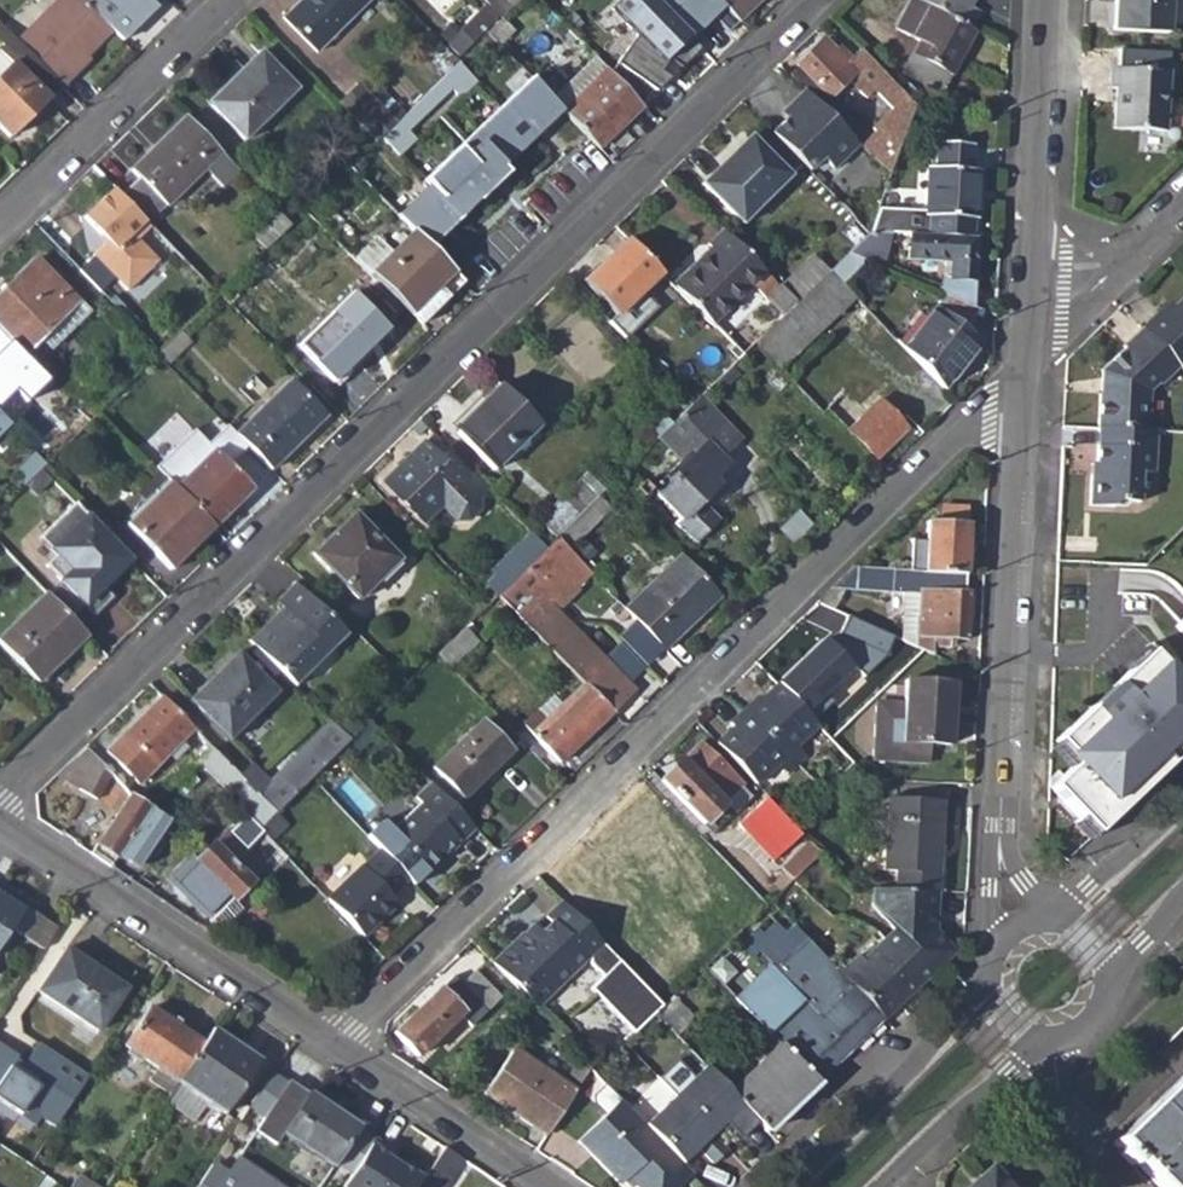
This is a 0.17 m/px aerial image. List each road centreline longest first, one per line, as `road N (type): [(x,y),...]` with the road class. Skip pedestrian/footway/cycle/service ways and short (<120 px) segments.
road 1 (residential): [(0,796),(812,0)]
road 2 (residential): [(335,1043),(960,432),(1019,408)]
road 3 (residential): [(1019,923),(999,845),(1019,408)]
road 4 (residential): [(0,823),(335,1043)]
road 5 (residential): [(231,0),(0,226)]
road 6 (residential): [(1026,293),(1044,0)]
road 7 (residential): [(984,979),(914,1066),(791,1186)]
road 8 (residential): [(335,1043),(548,1186)]
road 9 (residential): [(880,1186),(1035,1040)]
road 10 (residential): [(1026,293),(1063,295),(1099,284),(1182,202)]
road 11 (residential): [(1182,802),(1054,917)]
road 12 (residential): [(1119,1186),(1061,1123),(1051,1041)]

